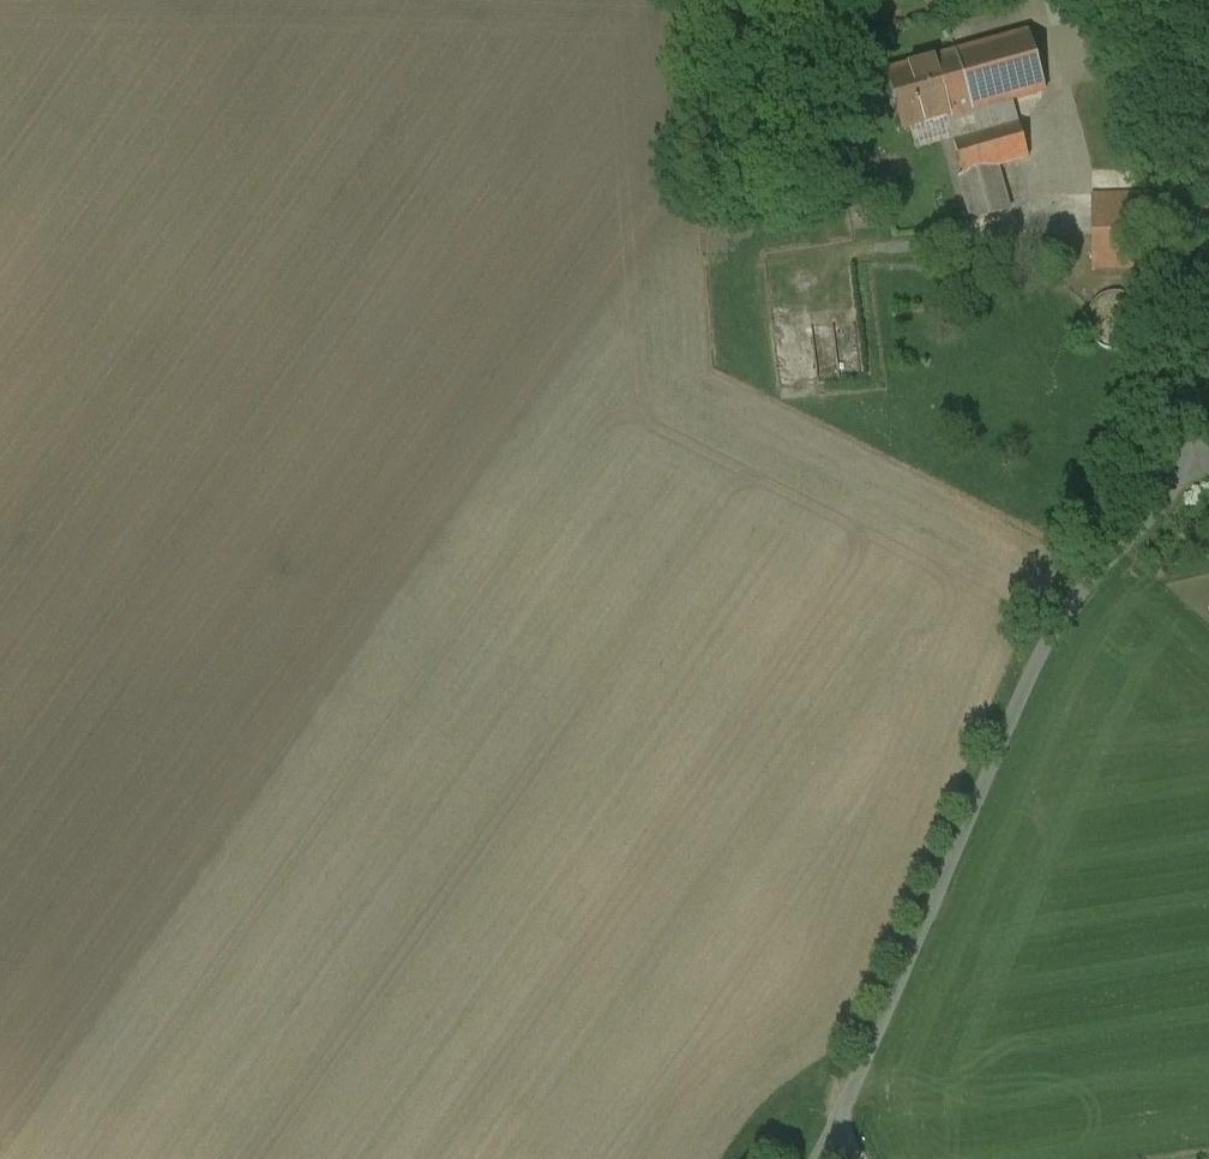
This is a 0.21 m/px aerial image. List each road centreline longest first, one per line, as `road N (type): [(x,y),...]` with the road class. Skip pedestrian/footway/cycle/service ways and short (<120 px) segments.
road 1 (unclassified): [(818,1158),(1029,682),(1066,612),(1166,501),(1181,468),(1166,0)]

